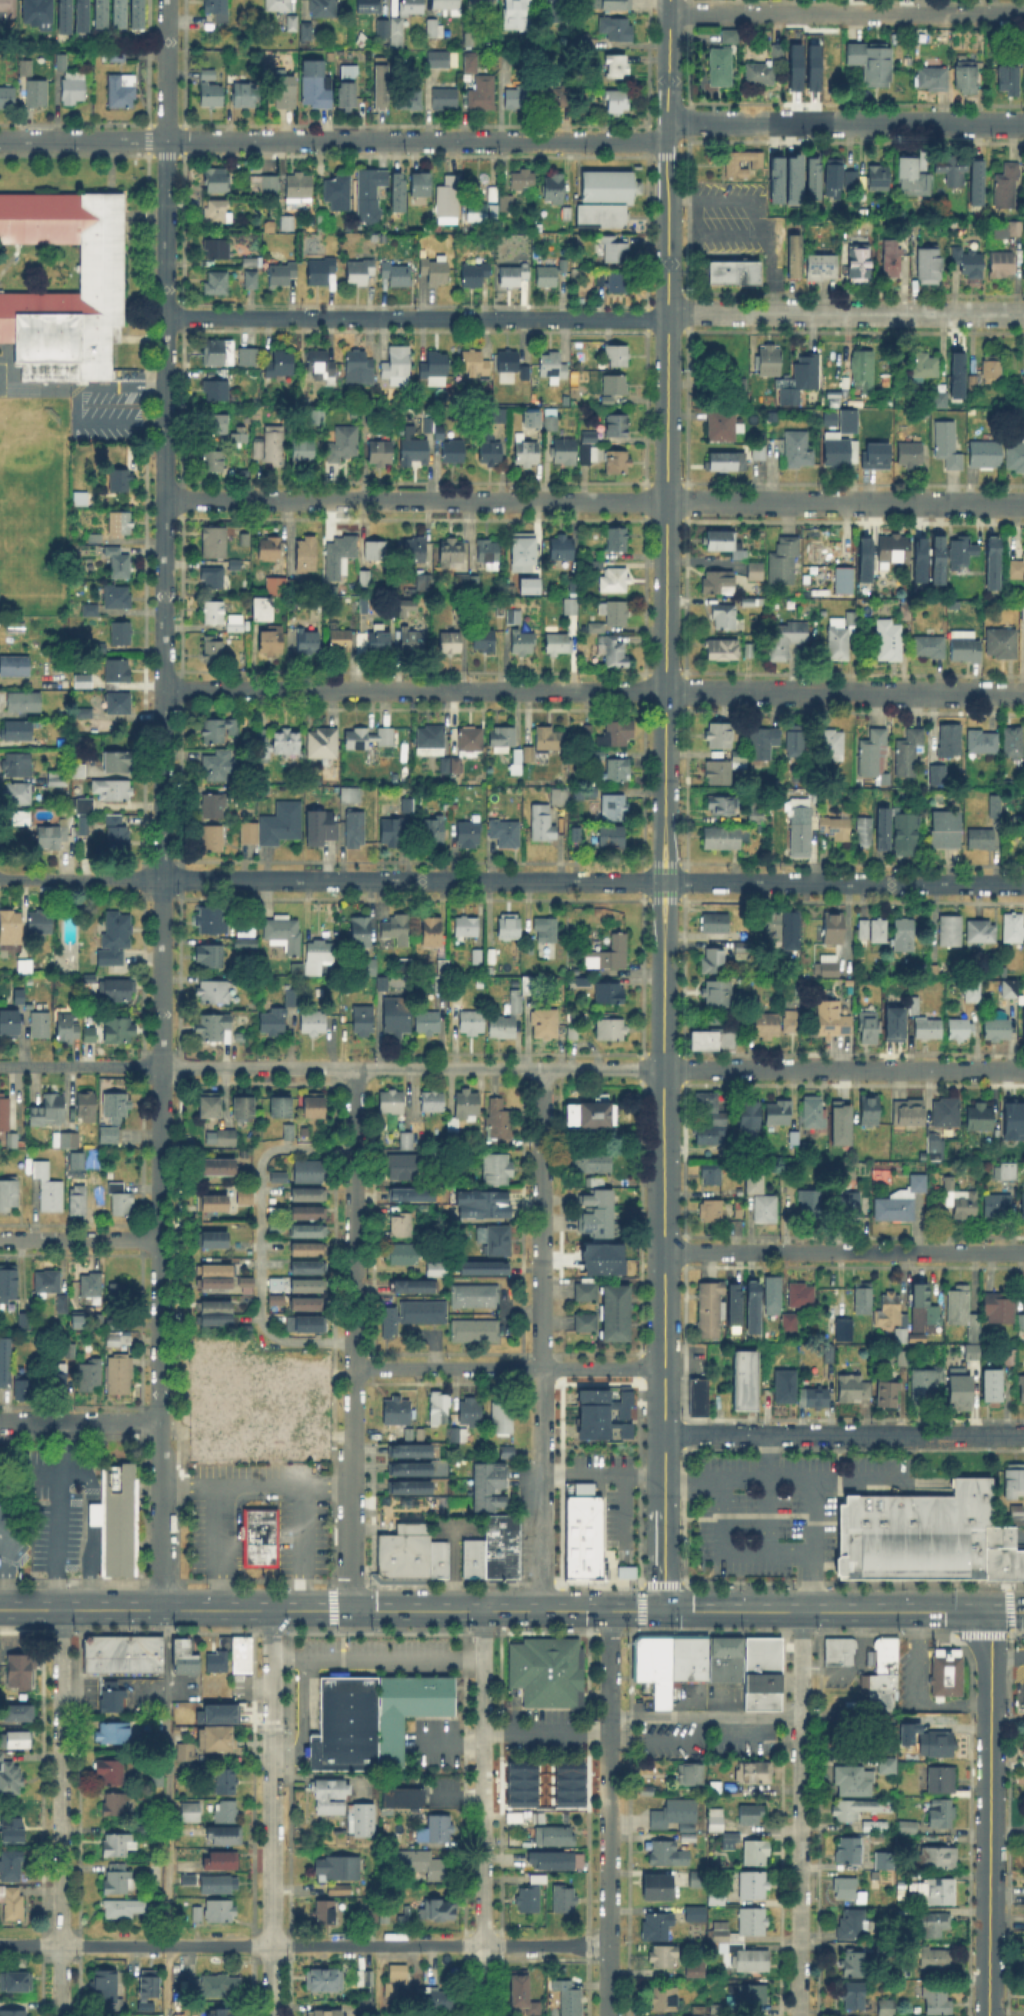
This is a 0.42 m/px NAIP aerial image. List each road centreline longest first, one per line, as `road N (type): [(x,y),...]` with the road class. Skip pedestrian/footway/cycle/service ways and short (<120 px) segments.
road 1 (tertiary): [(668,316),(665,1611)]
road 2 (residential): [(1023,885),(163,880)]
road 3 (residential): [(1023,694),(164,688)]
road 4 (residential): [(1023,313),(165,319)]
road 5 (residential): [(1023,503),(165,501)]
road 6 (residential): [(163,880),(166,139)]
road 7 (residential): [(162,1610),(163,880)]
road 8 (primary): [(665,1611),(0,1610)]
road 9 (residential): [(609,1945),(0,1945)]
road 10 (residential): [(667,133),(652,141),(166,139)]
road 11 (residential): [(61,2015),(61,1610)]
road 12 (residential): [(608,2015),(610,1611)]
road 13 (residential): [(273,2015),(272,1611)]
road 14 (residential): [(483,2015),(484,1611)]
road 15 (residential): [(799,2015),(802,1612)]
road 16 (tertiary): [(989,2015),(992,1612)]
road 17 (residential): [(1023,1070),(664,1069)]
road 18 (residential): [(1023,124),(687,122),(667,133)]
road 19 (residential): [(1023,1252),(665,1251)]
road 20 (residential): [(1023,1435),(665,1434)]
road 21 (residential): [(1023,14),(670,12)]
road 22 (residential): [(665,1368),(354,1369)]
road 23 (residential): [(664,1069),(355,1067)]
road 24 (residential): [(354,1369),(355,1149)]
road 25 (residential): [(542,1368),(543,1150)]
road 26 (residential): [(355,1067),(162,1065)]
road 27 (residential): [(541,1611),(541,1440)]
road 28 (residential): [(166,139),(0,139)]
road 29 (residential): [(163,880),(0,879)]
road 30 (residential): [(162,1065),(0,1064)]
road 31 (residential): [(161,1240),(0,1240)]
road 32 (residential): [(160,1422),(0,1422)]
road 33 (residential): [(350,1508),(354,1369)]
road 34 (residential): [(166,139),(167,0)]
road 35 (primary): [(802,1612),(665,1611)]
road 36 (tertiary): [(668,190),(668,316)]

